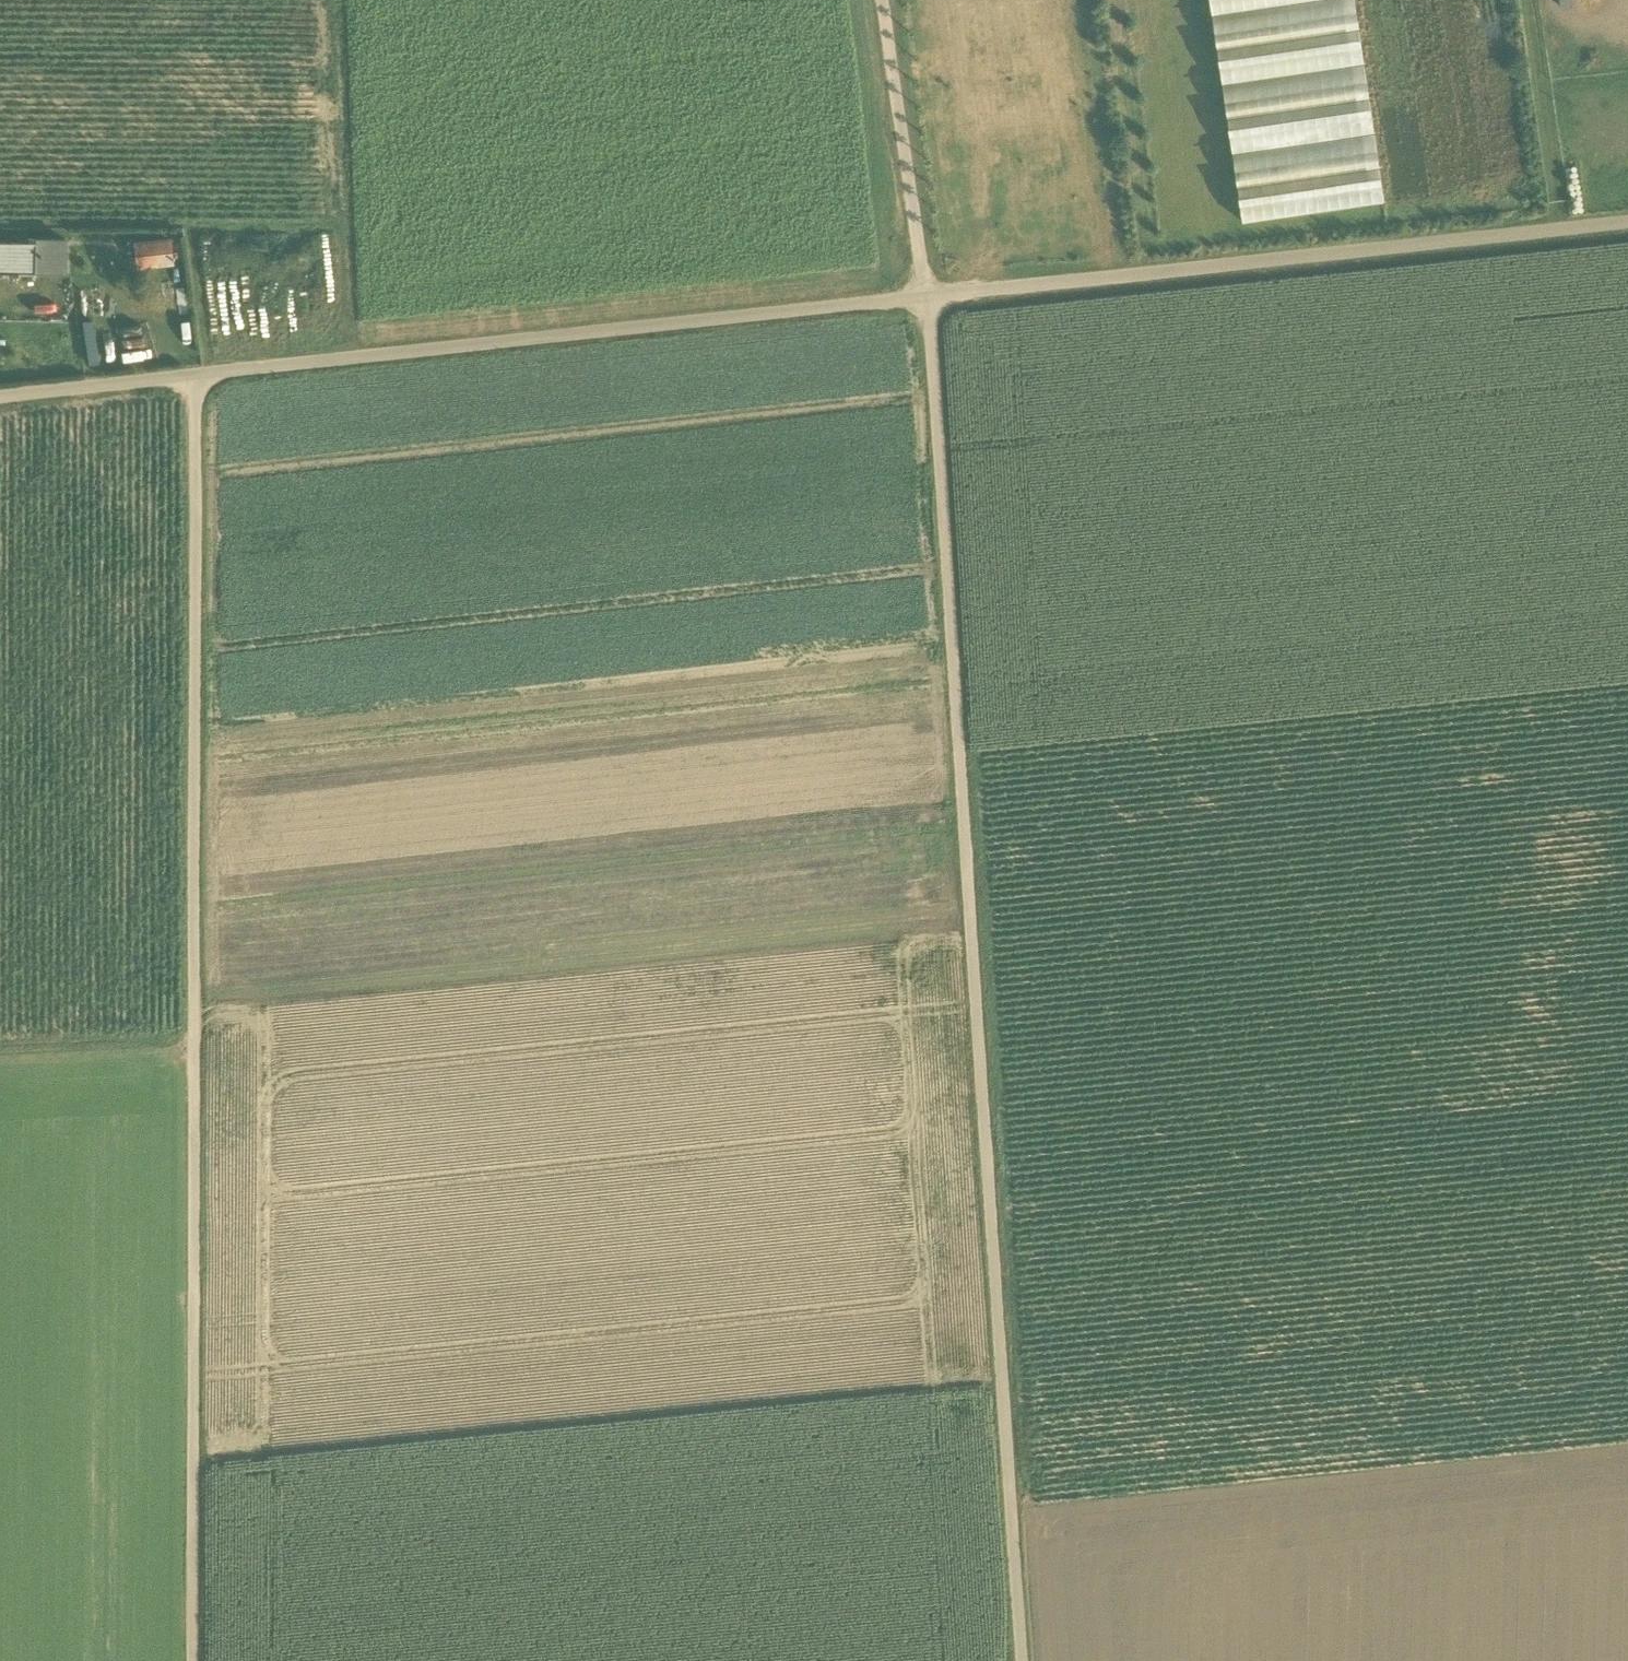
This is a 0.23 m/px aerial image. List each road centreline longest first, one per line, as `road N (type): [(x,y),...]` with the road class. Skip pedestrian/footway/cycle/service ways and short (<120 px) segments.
road 1 (track): [(0,395),(195,373),(192,1660)]
road 2 (track): [(925,295),(1021,1660)]
road 3 (track): [(195,373),(925,295)]
road 4 (track): [(925,295),(1627,222)]
road 5 (track): [(882,0),(925,295)]

